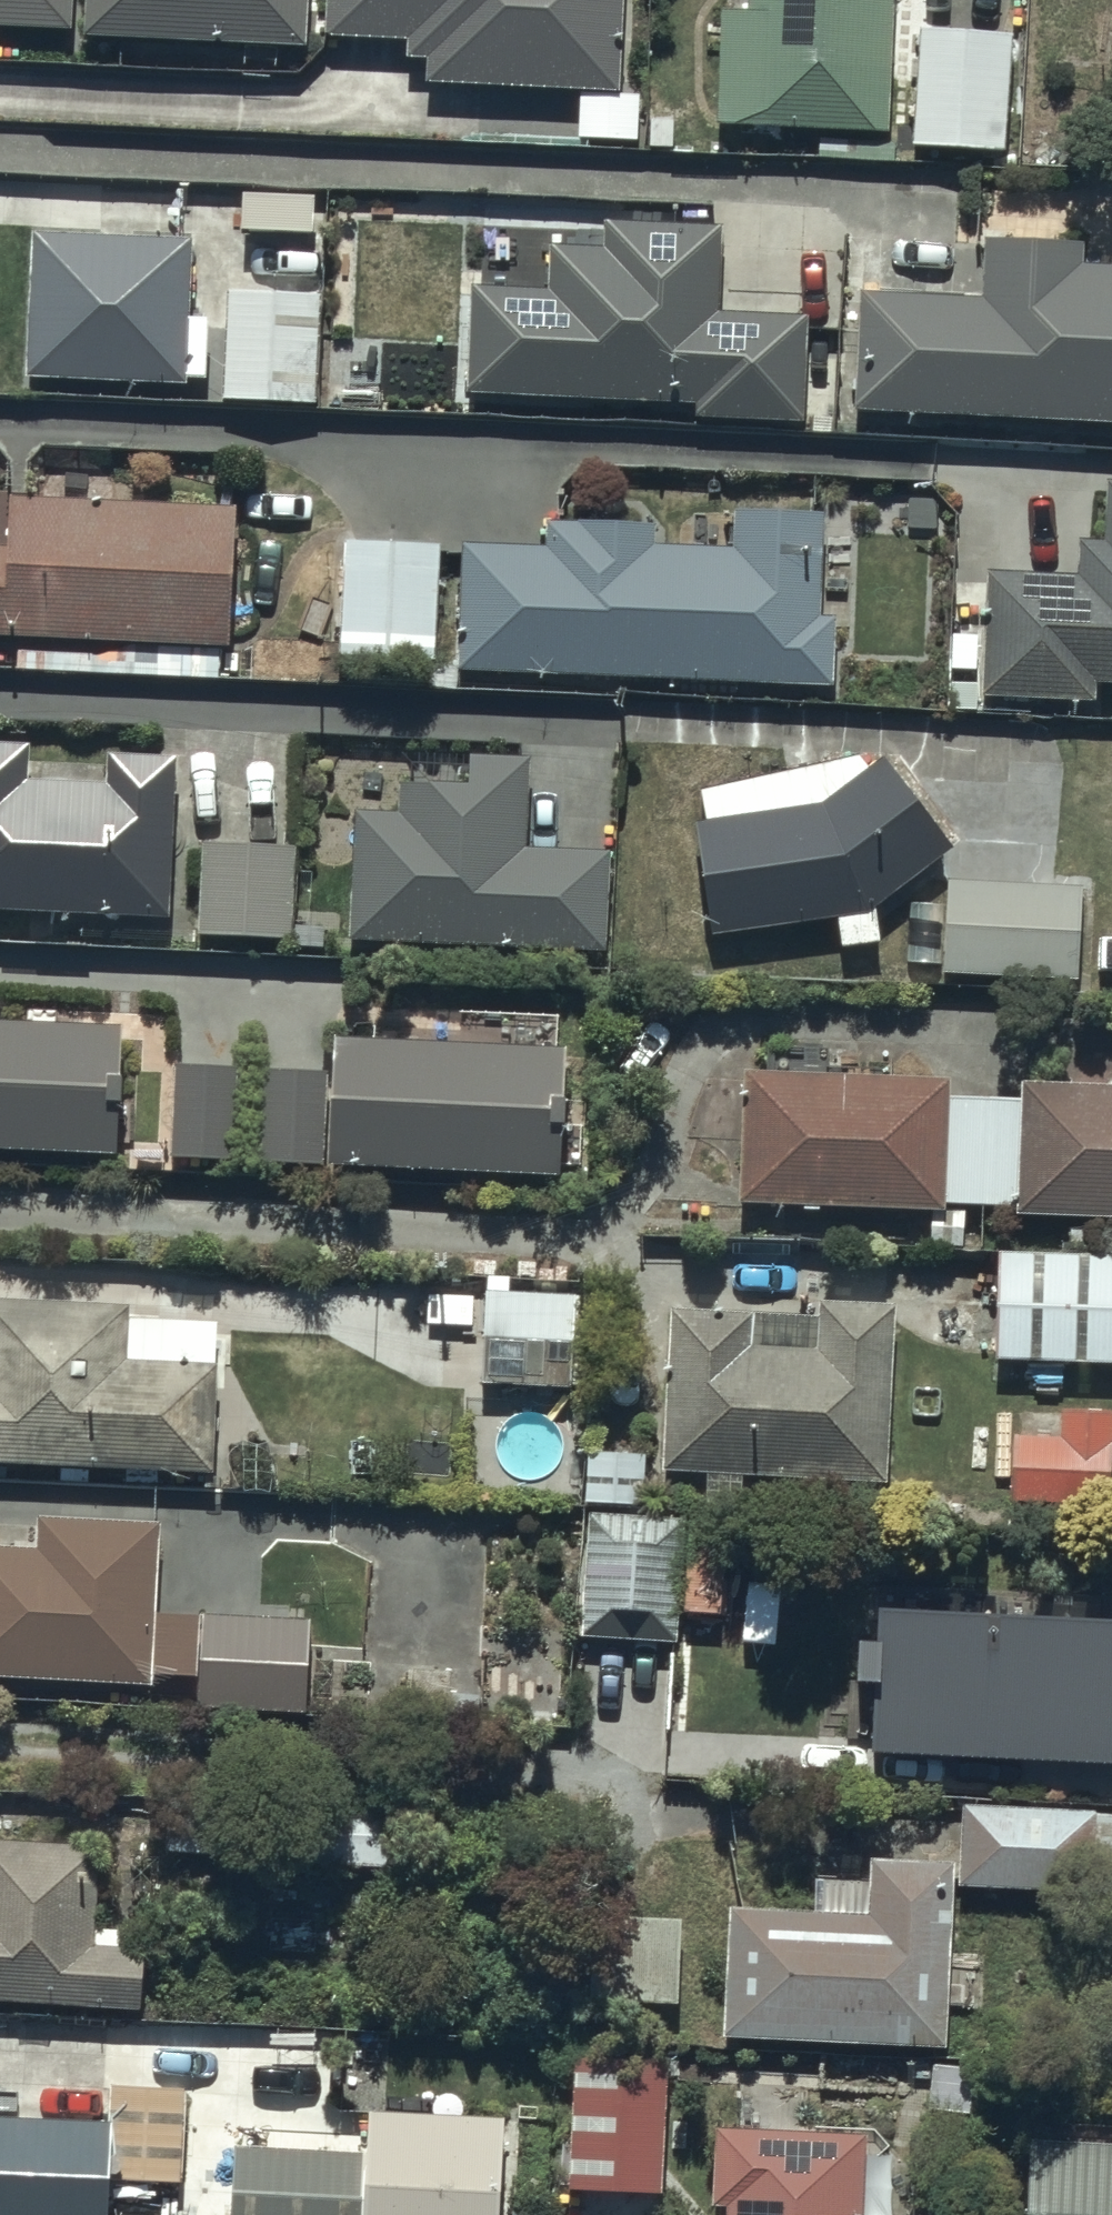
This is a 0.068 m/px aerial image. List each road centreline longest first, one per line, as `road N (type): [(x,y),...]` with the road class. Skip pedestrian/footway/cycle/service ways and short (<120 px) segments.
road 1 (residential): [(0,699),(1010,748)]
road 2 (residential): [(0,1747),(609,1778)]

